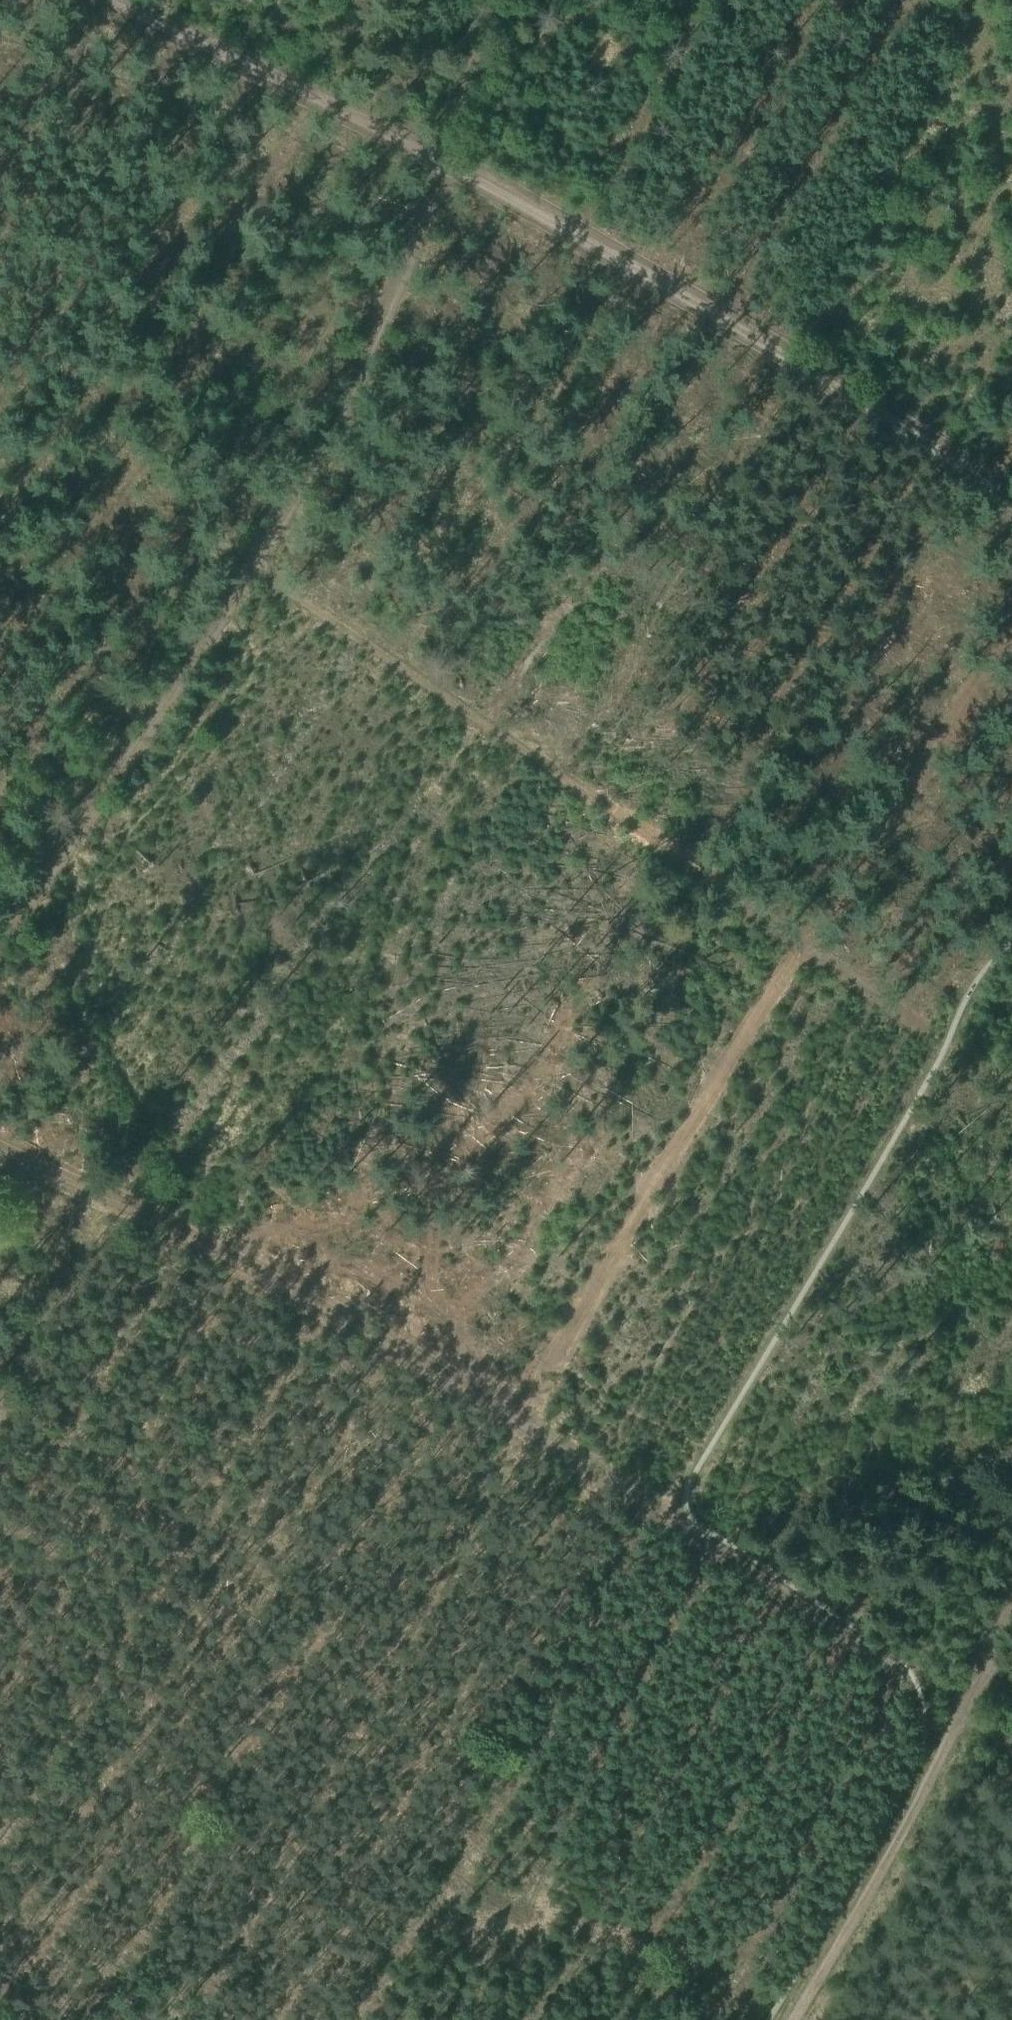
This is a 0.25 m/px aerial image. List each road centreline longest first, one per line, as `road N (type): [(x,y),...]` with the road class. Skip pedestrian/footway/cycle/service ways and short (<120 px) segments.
road 1 (track): [(791,2019),(1011,1636)]
road 2 (track): [(447,167),(107,0)]
road 3 (track): [(498,0),(447,167)]

